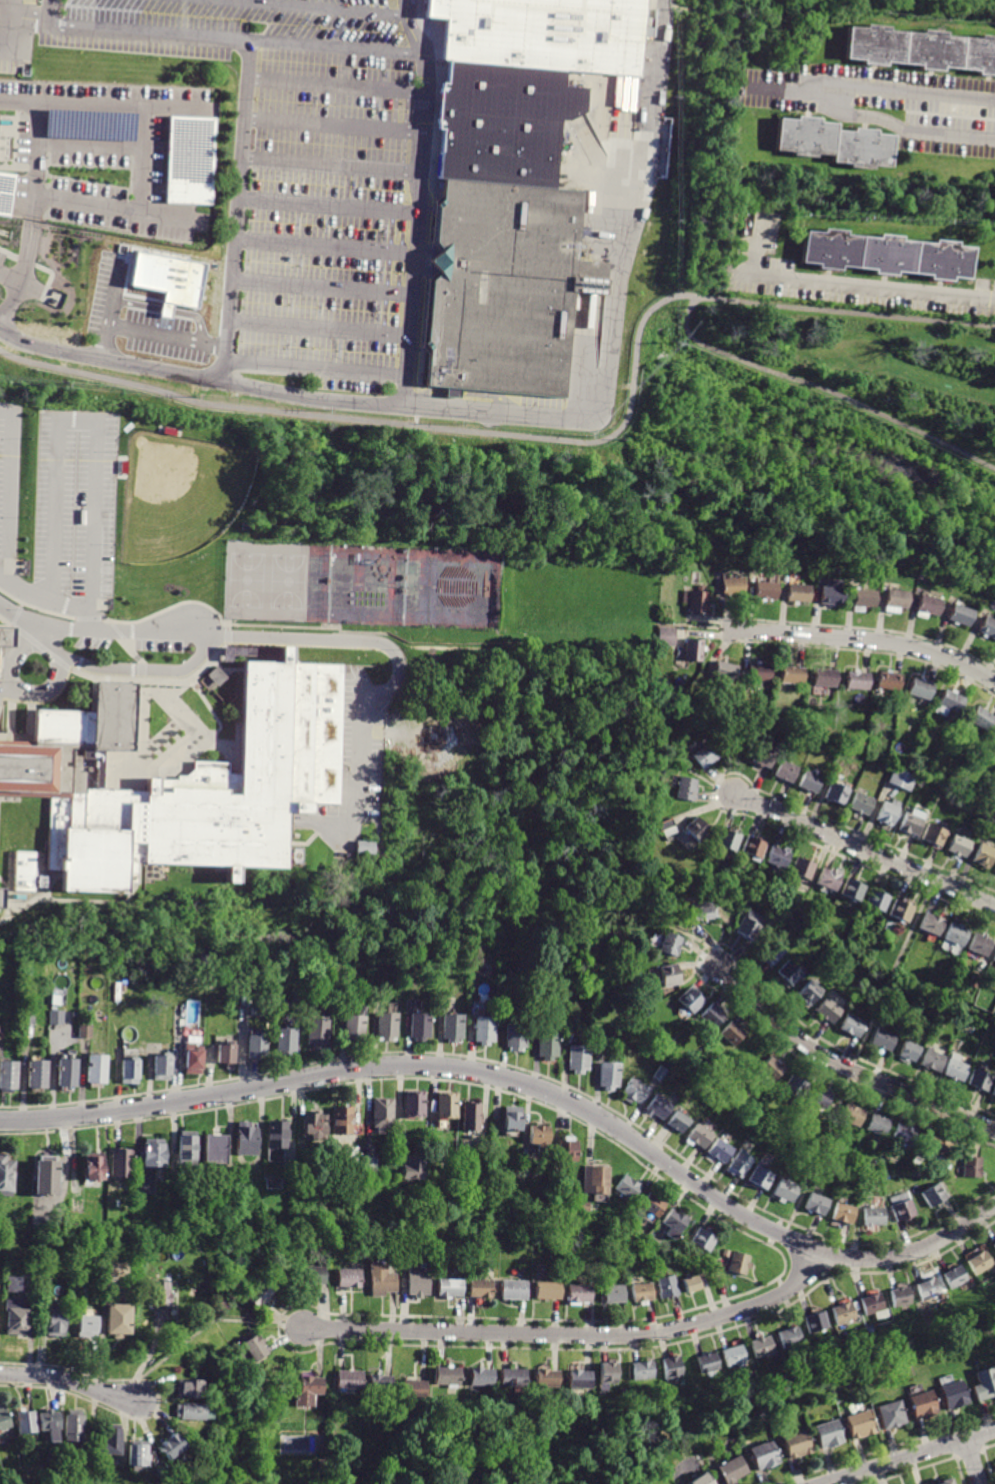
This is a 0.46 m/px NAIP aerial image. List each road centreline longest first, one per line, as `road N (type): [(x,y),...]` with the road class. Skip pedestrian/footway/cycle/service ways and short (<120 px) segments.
road 1 (residential): [(816,1252),(720,1202),(587,1111),(524,1083),(444,1066),(369,1066),(175,1102),(0,1121)]
road 2 (residential): [(303,1328),(647,1335),(771,1301),(797,1283),(816,1252)]
road 3 (residential): [(994,1131),(814,1052),(719,967)]
road 4 (residential): [(994,906),(738,796)]
road 5 (residential): [(994,683),(893,643),(732,630)]
road 6 (residential): [(816,1252),(844,1259),(902,1255),(994,1206)]
road 7 (residential): [(825,1483),(994,1431)]
road 8 (residential): [(142,1400),(48,1376),(0,1374)]

